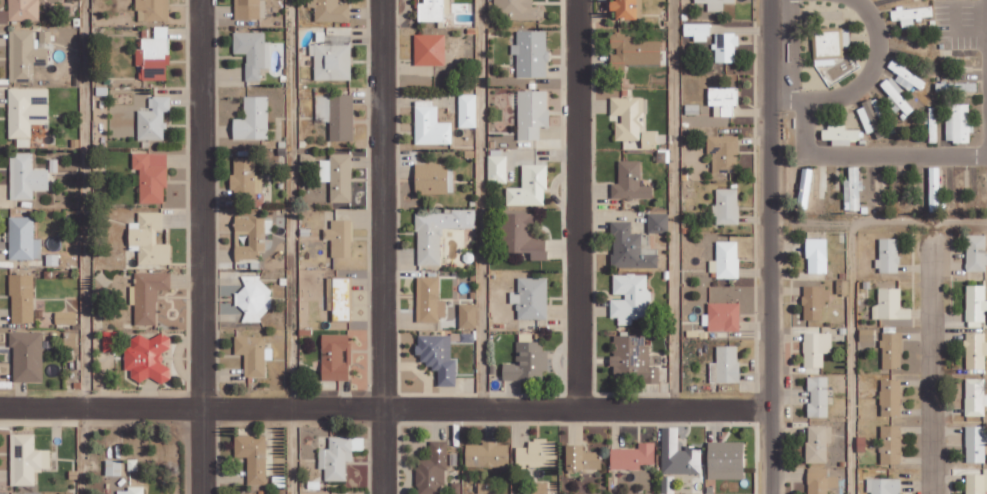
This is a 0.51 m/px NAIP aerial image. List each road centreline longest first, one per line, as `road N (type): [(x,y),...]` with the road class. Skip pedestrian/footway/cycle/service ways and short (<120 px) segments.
road 1 (residential): [(769,410),(0,406)]
road 2 (residential): [(384,493),(379,0)]
road 3 (residential): [(769,0),(770,493)]
road 4 (residential): [(202,493),(202,0)]
road 5 (residential): [(577,0),(581,409)]
road 6 (residential): [(931,493),(931,238)]
road 7 (residential): [(986,221),(769,221)]
road 8 (residential): [(806,155),(804,102),(848,91),(874,58),(875,28),(857,0)]
road 9 (residential): [(986,156),(806,155)]

